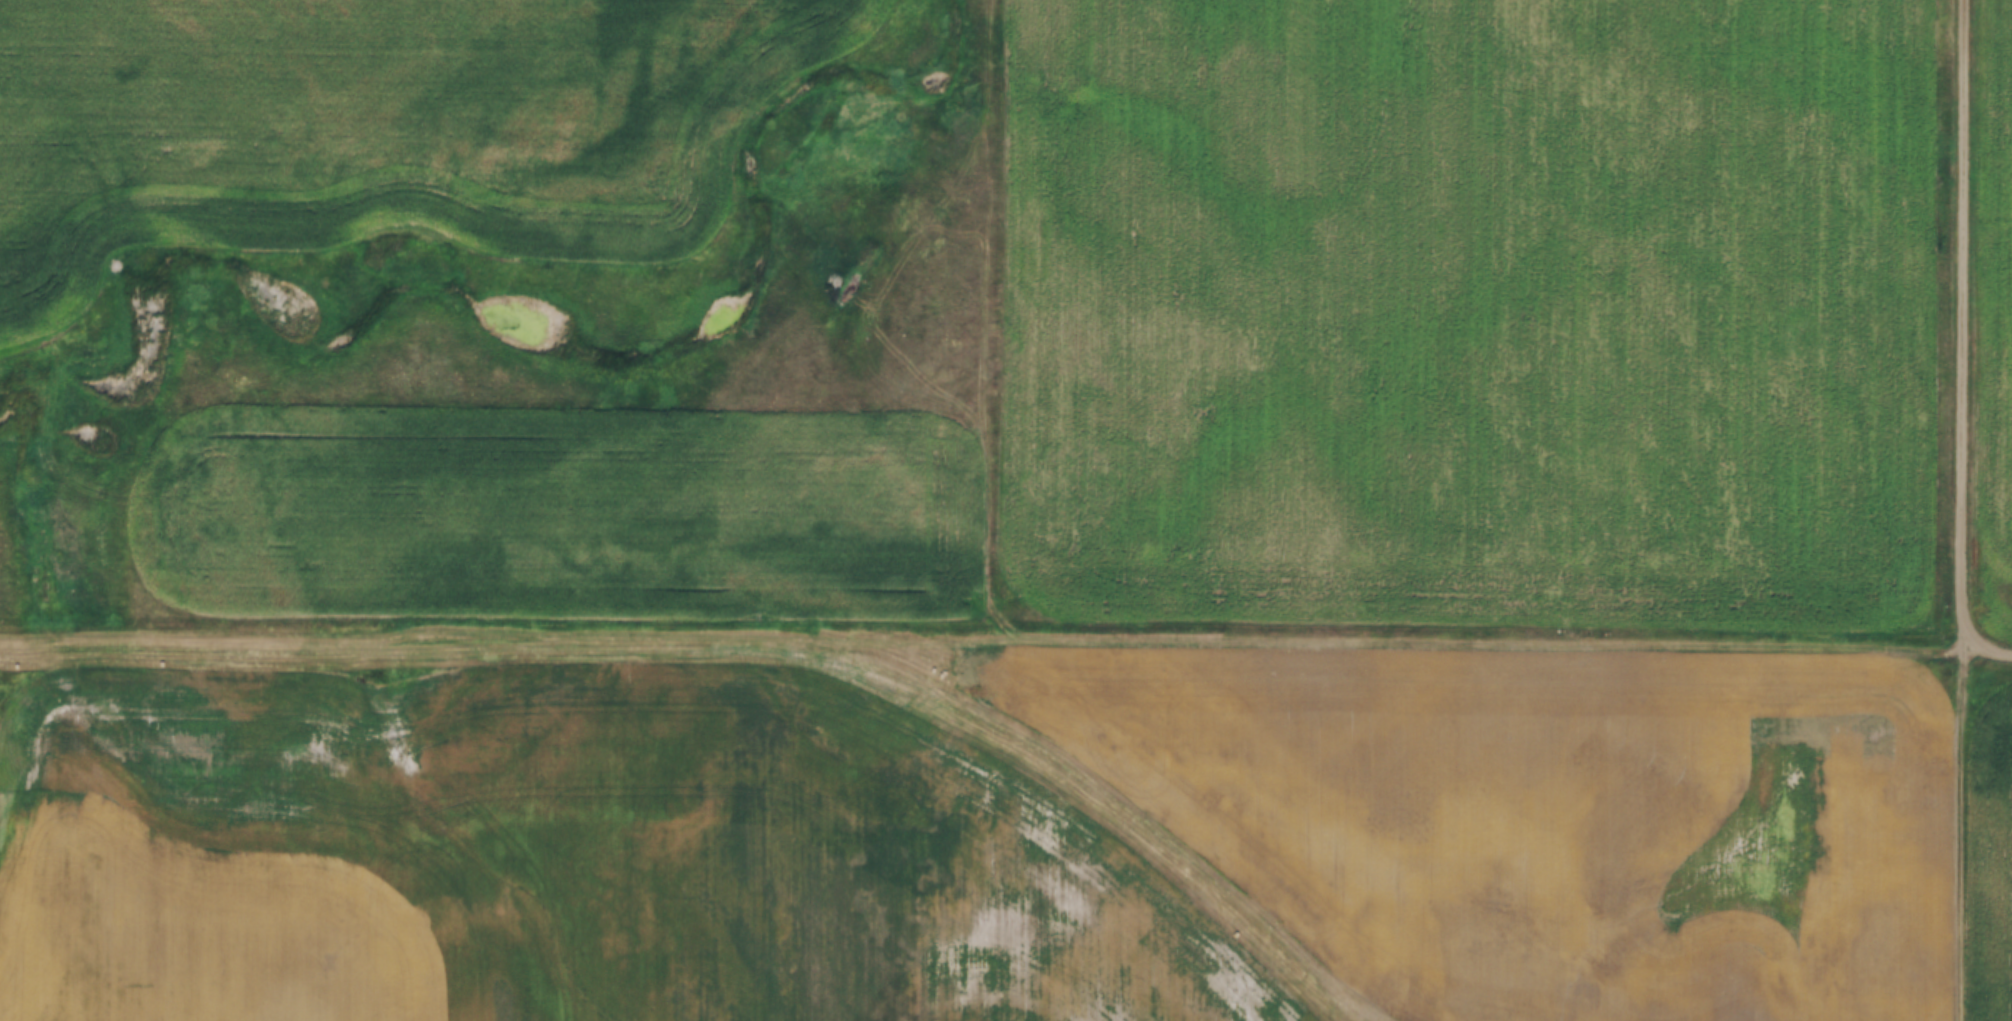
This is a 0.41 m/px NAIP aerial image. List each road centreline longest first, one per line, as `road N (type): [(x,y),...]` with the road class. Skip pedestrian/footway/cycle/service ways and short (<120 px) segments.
road 1 (track): [(1965,641),(839,630),(508,641),(0,637)]
road 2 (track): [(1965,654),(1965,0)]
road 3 (track): [(1965,1020),(1965,654)]

